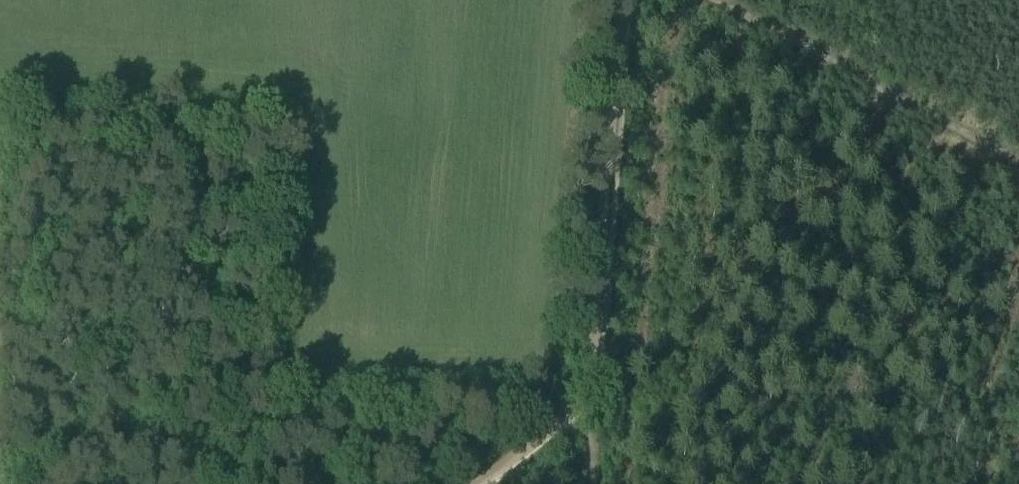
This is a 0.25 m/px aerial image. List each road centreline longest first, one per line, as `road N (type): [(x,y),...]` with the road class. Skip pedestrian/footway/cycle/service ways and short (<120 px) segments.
road 1 (track): [(575,398),(594,331),(621,0)]
road 2 (track): [(479,483),(543,435),(575,398)]

